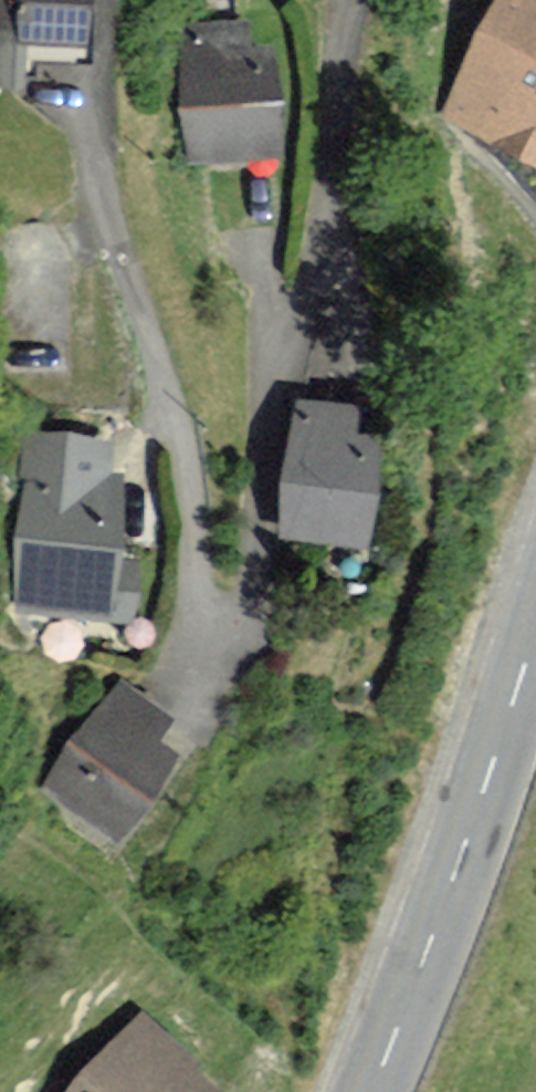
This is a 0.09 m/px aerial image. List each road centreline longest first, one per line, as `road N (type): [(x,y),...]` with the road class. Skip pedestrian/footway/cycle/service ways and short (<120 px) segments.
road 1 (residential): [(352,0),(311,273),(265,409),(251,603),(235,621),(216,615),(199,591),(175,410),(90,149),(103,0)]
road 2 (secondary): [(375,1091),(535,634)]

